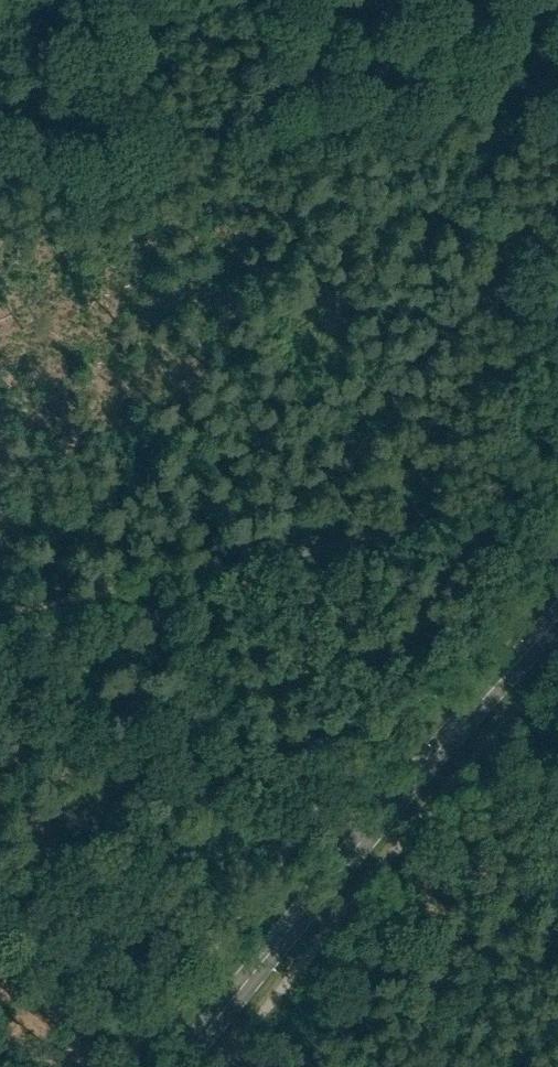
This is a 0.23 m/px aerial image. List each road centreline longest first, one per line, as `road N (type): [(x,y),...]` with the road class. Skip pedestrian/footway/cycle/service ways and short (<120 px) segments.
road 1 (secondary): [(174,1066),(431,757),(557,619)]

